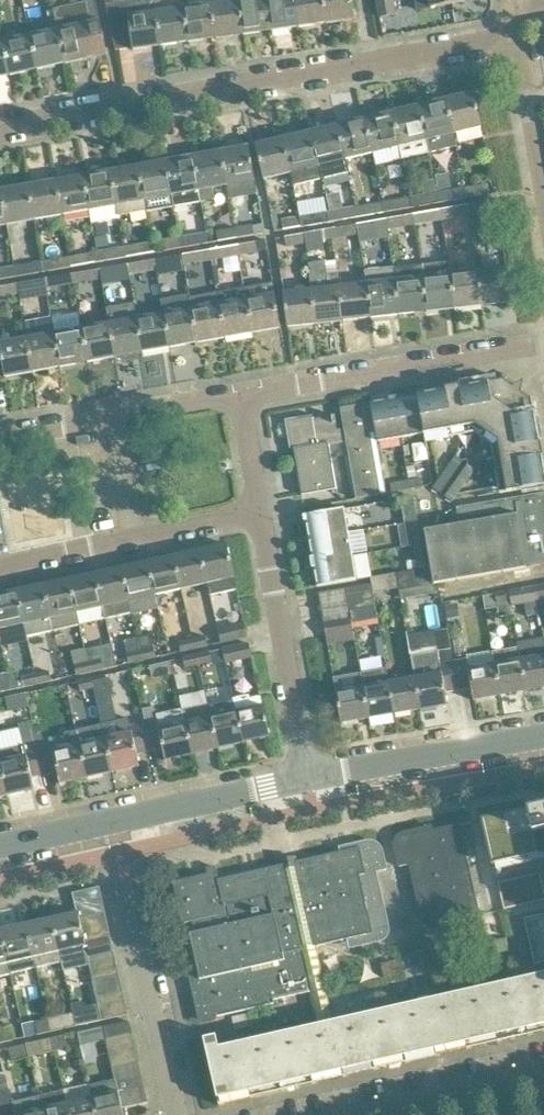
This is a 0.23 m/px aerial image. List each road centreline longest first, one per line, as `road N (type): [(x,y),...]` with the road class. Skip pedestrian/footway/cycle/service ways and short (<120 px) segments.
road 1 (residential): [(0,128),(520,37)]
road 2 (tertiary): [(0,848),(306,781)]
road 3 (residential): [(245,398),(543,347)]
road 4 (residential): [(0,567),(264,516)]
road 5 (residential): [(306,781),(264,516)]
road 6 (residential): [(0,437),(245,398)]
road 7 (tertiary): [(306,781),(543,738)]
road 8 (residential): [(177,1114),(127,897)]
road 9 (residential): [(382,1114),(543,1078)]
road 10 (residential): [(543,183),(520,37)]

